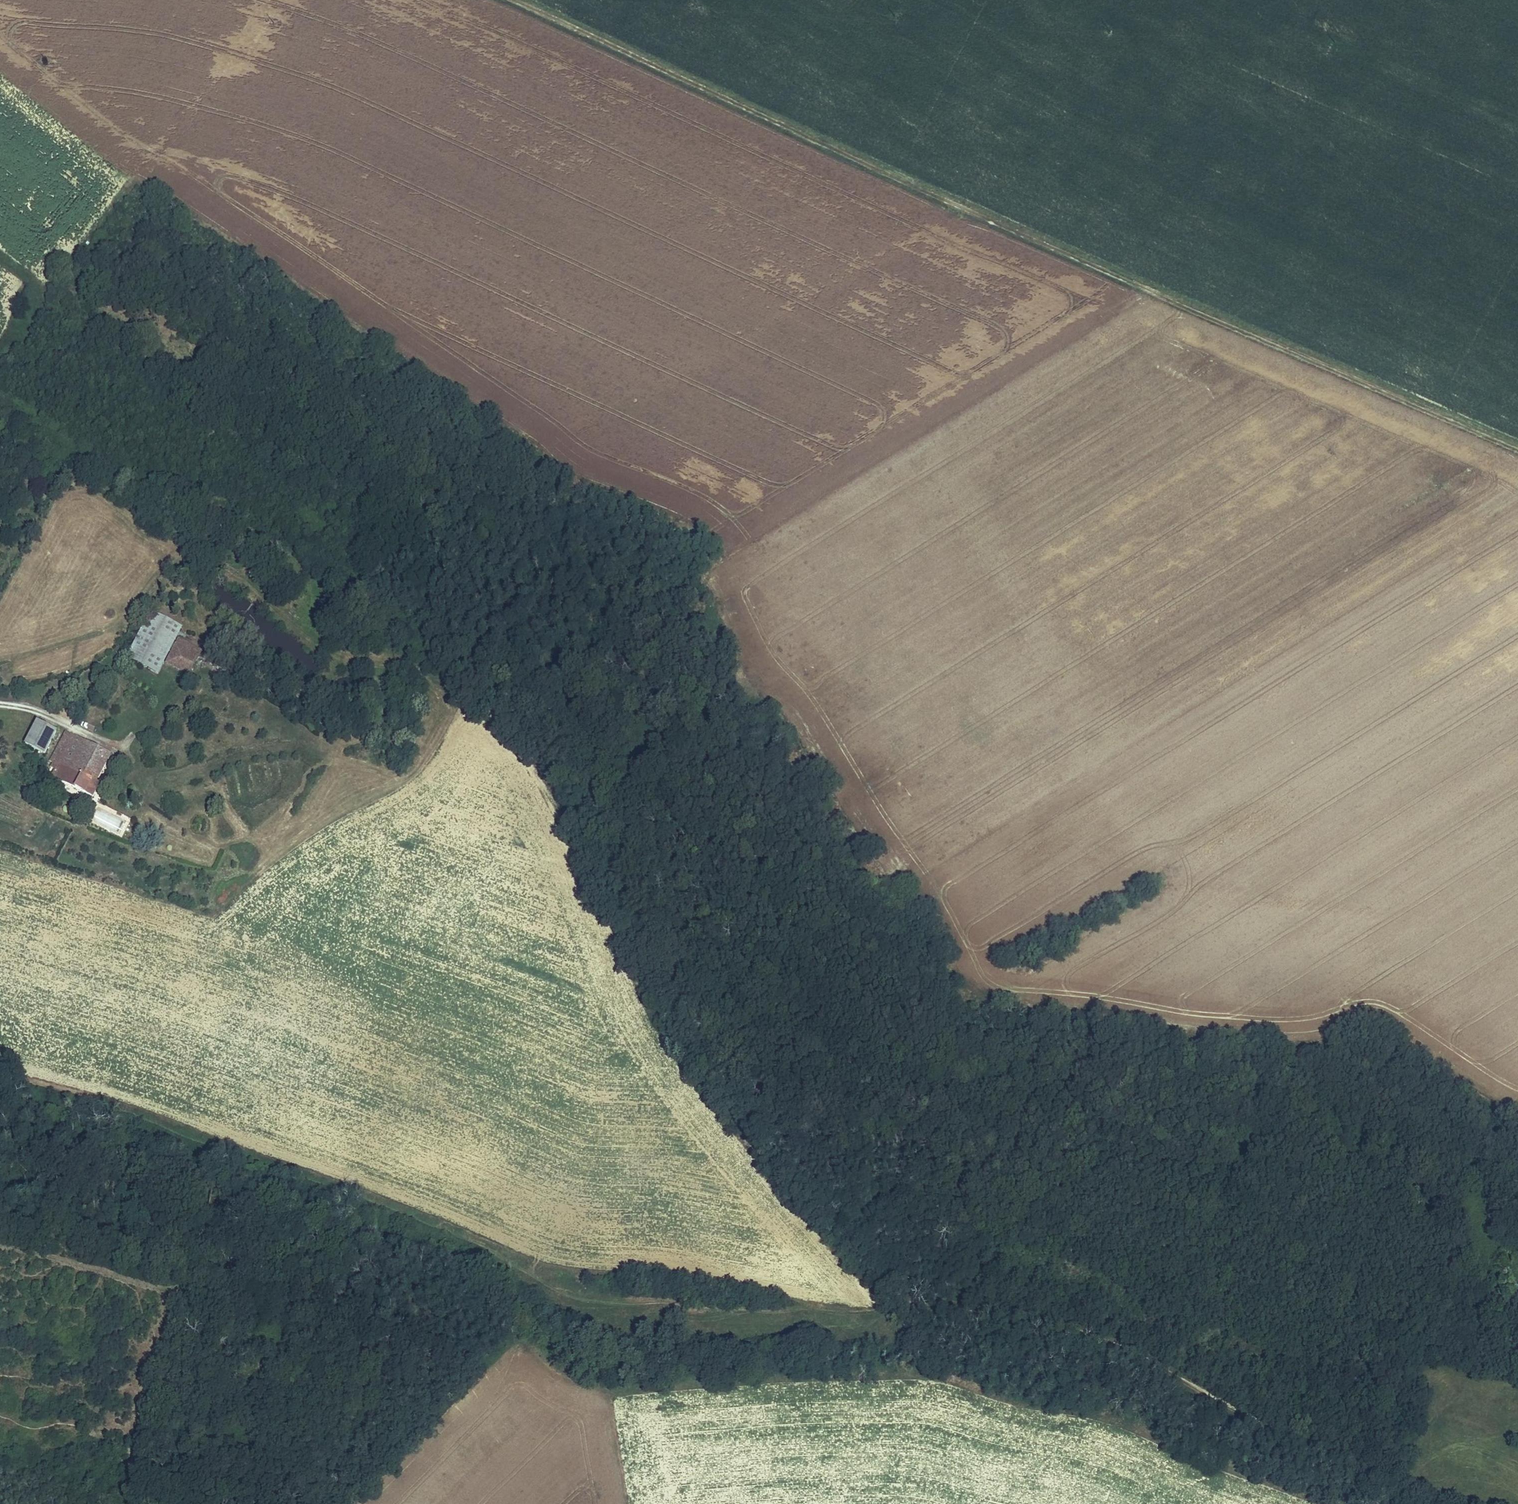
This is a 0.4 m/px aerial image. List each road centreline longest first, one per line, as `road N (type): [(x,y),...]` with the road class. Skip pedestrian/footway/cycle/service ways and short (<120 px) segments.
road 1 (track): [(0,1069),(340,1187),(572,1291),(770,1314),(928,1302),(1059,1322),(1430,1503)]
road 2 (track): [(1517,446),(941,201),(510,0)]

